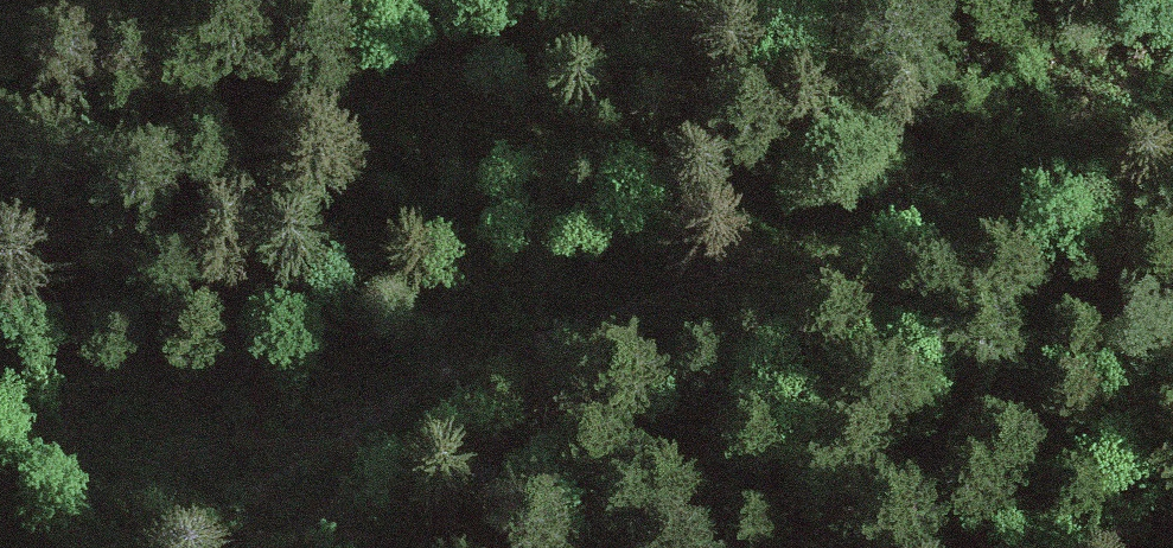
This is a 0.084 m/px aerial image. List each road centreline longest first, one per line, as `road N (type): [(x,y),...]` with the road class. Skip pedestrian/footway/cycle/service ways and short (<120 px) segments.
road 1 (track): [(1172,113),(391,437),(175,547)]
road 2 (track): [(1172,280),(1042,436),(933,547)]

